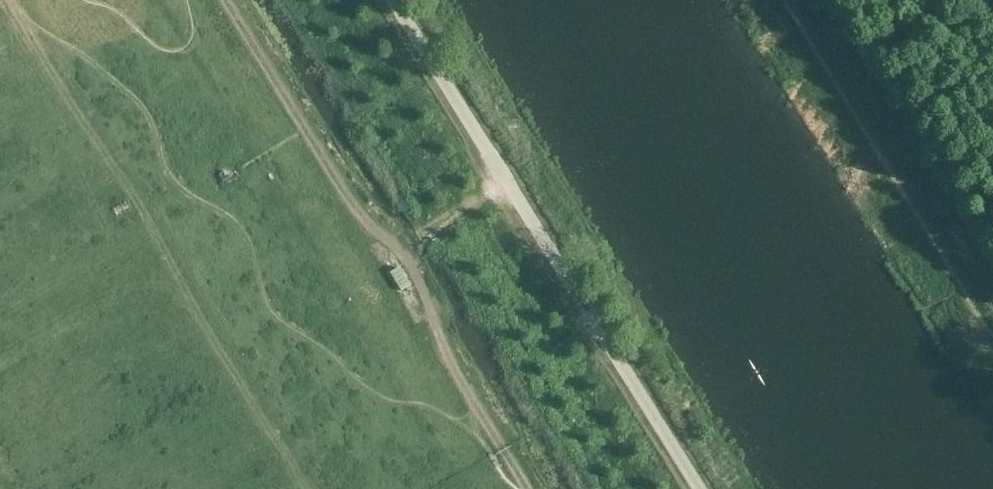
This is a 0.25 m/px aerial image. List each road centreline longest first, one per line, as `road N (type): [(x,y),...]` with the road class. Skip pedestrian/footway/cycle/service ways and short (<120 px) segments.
road 1 (unclassified): [(698,488),(392,0)]
road 2 (track): [(402,253),(350,201),(227,0)]
road 3 (track): [(402,253),(445,350),(525,488)]

